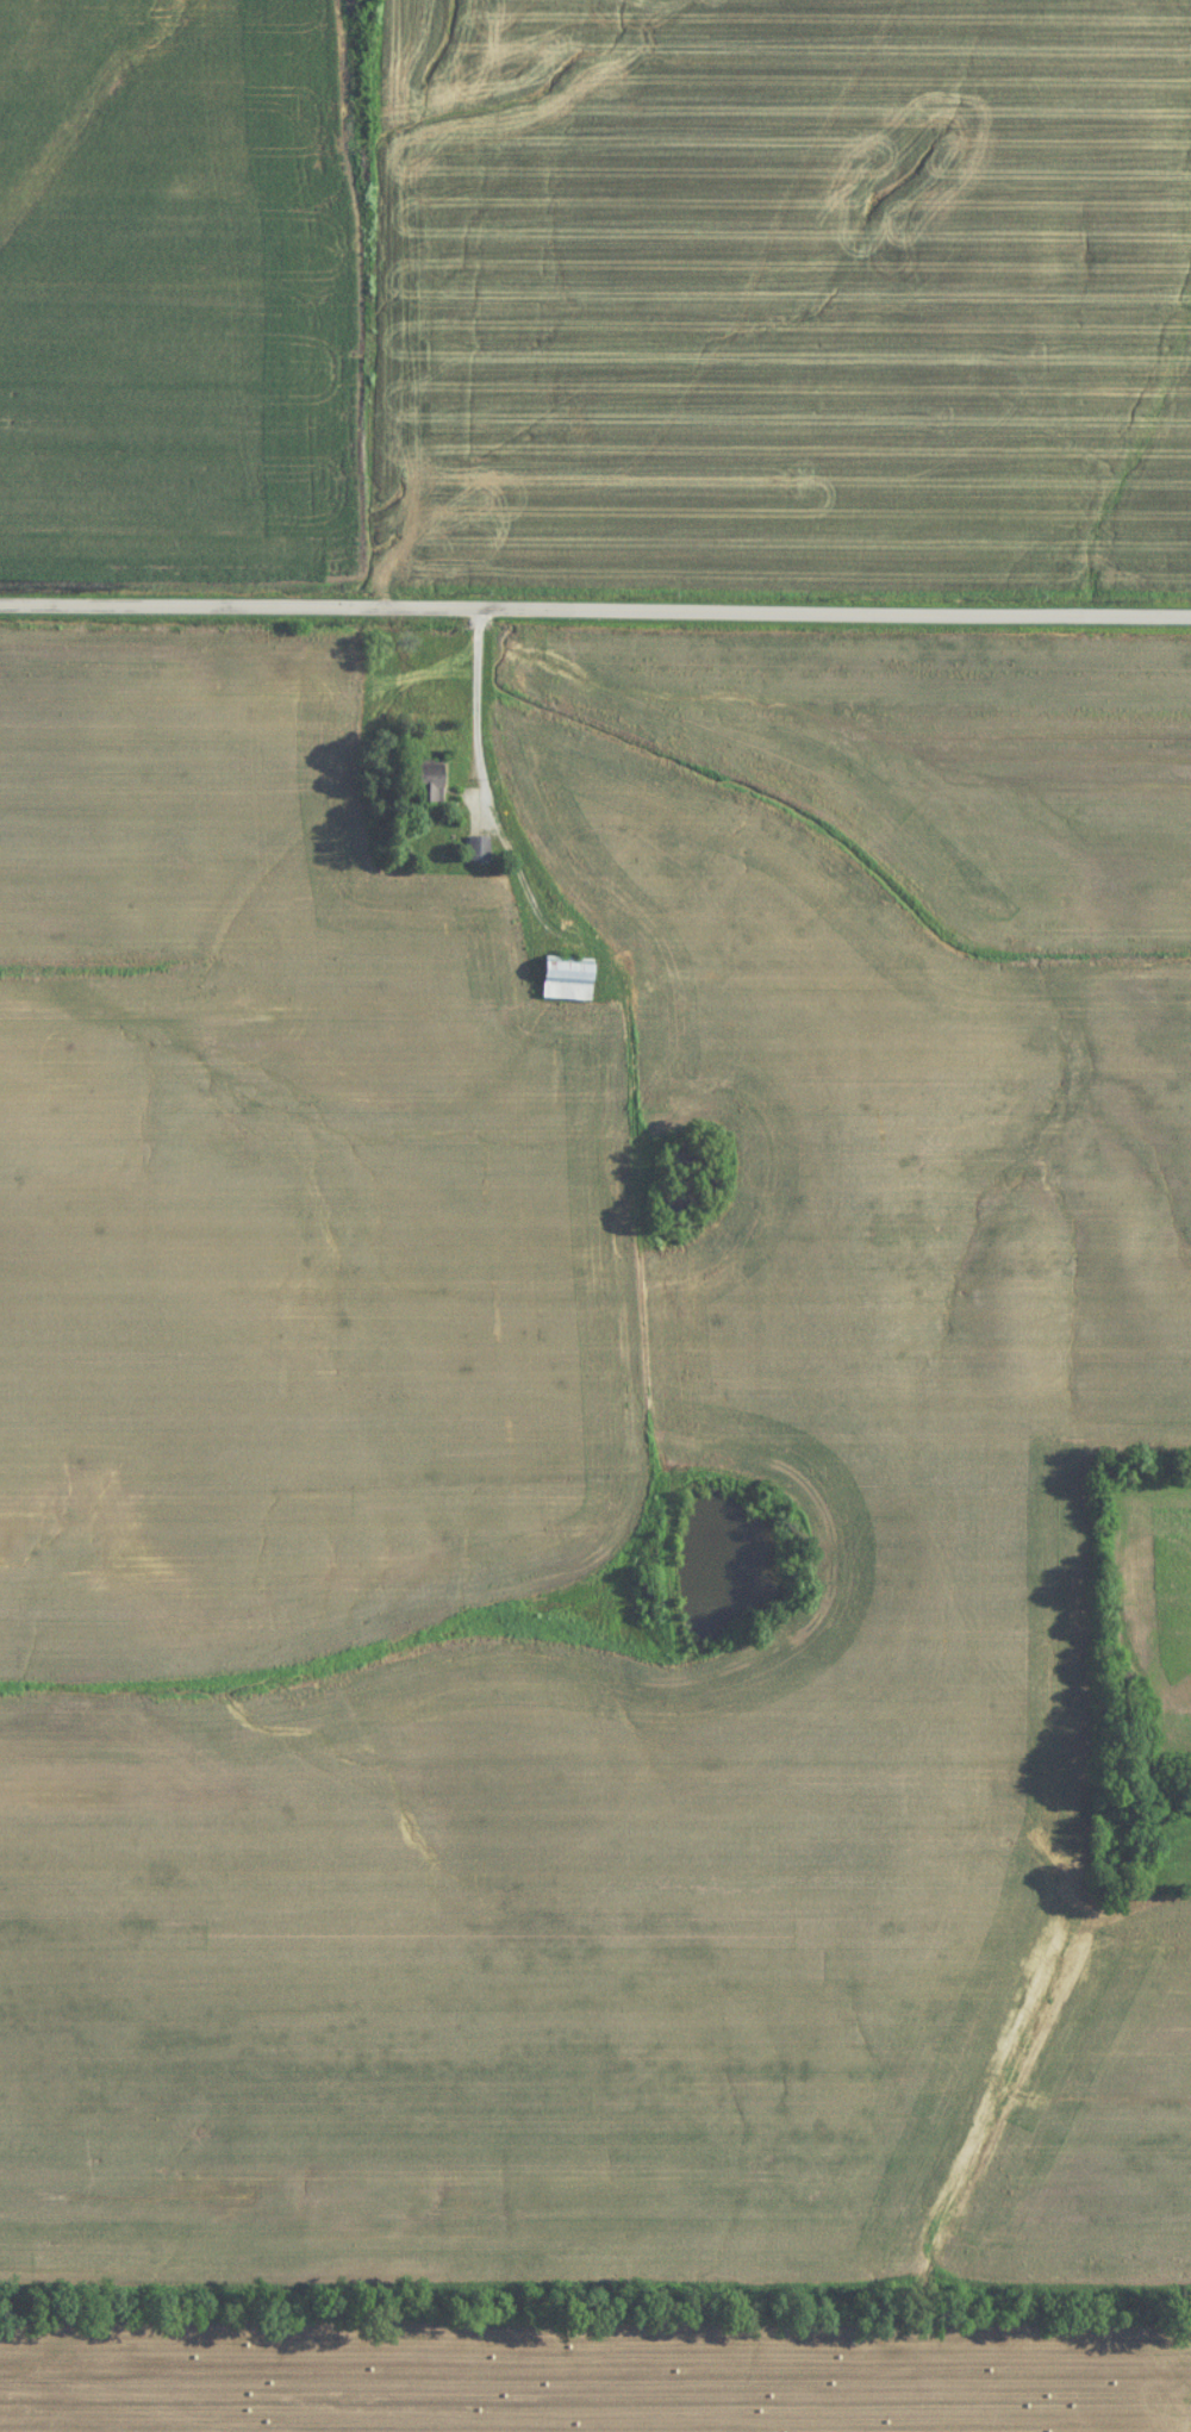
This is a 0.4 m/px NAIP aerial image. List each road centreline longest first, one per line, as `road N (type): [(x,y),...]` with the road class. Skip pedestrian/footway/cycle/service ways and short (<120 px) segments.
road 1 (residential): [(0,606),(1190,620)]

